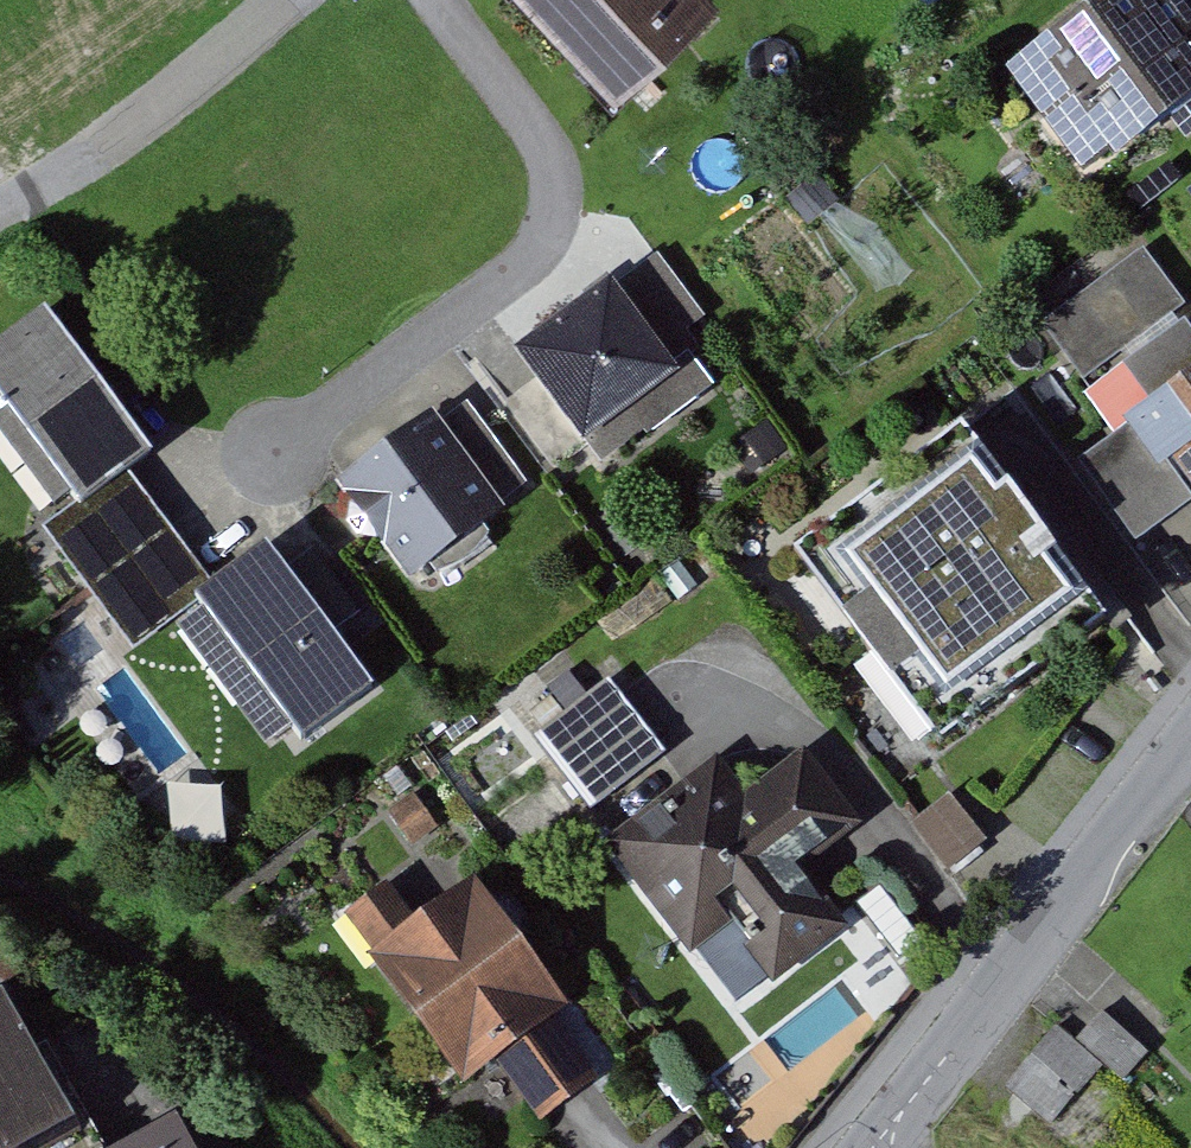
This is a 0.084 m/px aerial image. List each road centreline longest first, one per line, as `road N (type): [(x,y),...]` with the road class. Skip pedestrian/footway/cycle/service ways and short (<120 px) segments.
road 1 (residential): [(435,0),(478,43),(548,152),(561,229),(516,288),(275,454)]
road 2 (residential): [(874,1147),(1190,748)]
road 3 (track): [(305,0),(198,93),(0,220)]

